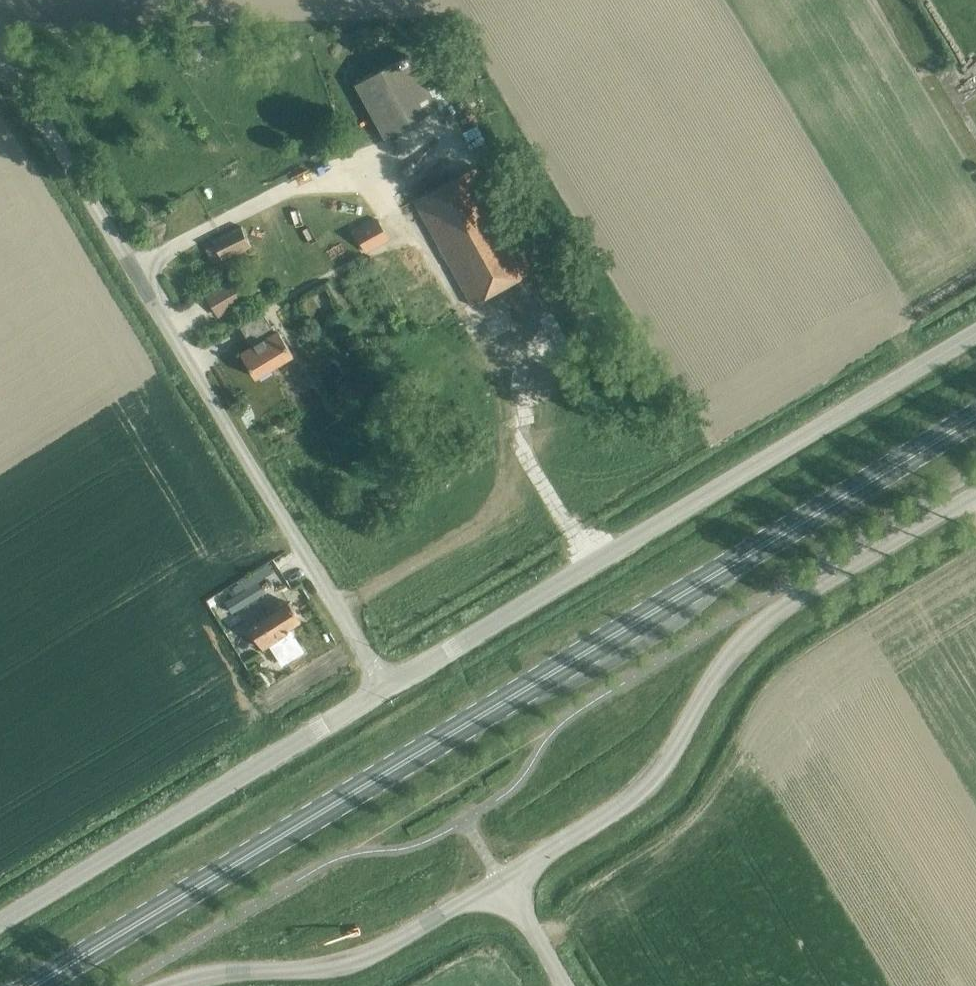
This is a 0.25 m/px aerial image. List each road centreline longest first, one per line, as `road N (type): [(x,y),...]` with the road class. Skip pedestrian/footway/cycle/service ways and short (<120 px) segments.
road 1 (primary): [(32,985),(975,414)]
road 2 (unclassified): [(385,688),(0,53)]
road 3 (unclassified): [(385,688),(975,334)]
road 4 (unclassified): [(501,880),(651,783),(714,674),(754,628),(975,492)]
road 5 (unclassified): [(0,921),(385,688)]
road 6 (unclassified): [(168,985),(206,975),(349,965),(501,880)]
road 7 (unclassified): [(567,985),(501,880)]

